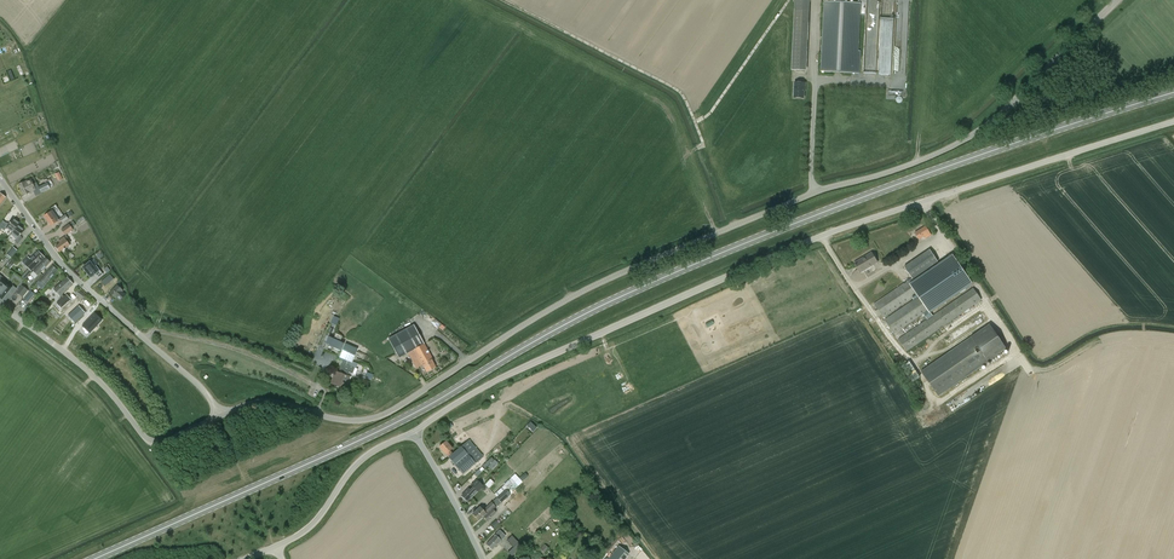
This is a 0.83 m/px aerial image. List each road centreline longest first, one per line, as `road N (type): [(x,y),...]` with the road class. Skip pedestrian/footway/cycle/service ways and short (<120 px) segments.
road 1 (primary): [(1173,95),(826,213),(648,287),(536,339),(402,422),(94,558)]
road 2 (unclassified): [(317,415),(353,421),(385,413),(605,283),(801,199),(963,142),(1118,0)]
road 3 (unclassified): [(413,433),(488,385),(776,256),(1173,122)]
road 4 (unclassified): [(220,414),(154,443),(73,357),(0,306)]
road 5 (unclassified): [(147,338),(153,332),(239,351),(325,392)]
road 6 (unclassified): [(277,548),(321,514),(349,470),(413,433)]
road 7 (unclassified): [(482,558),(413,433)]

